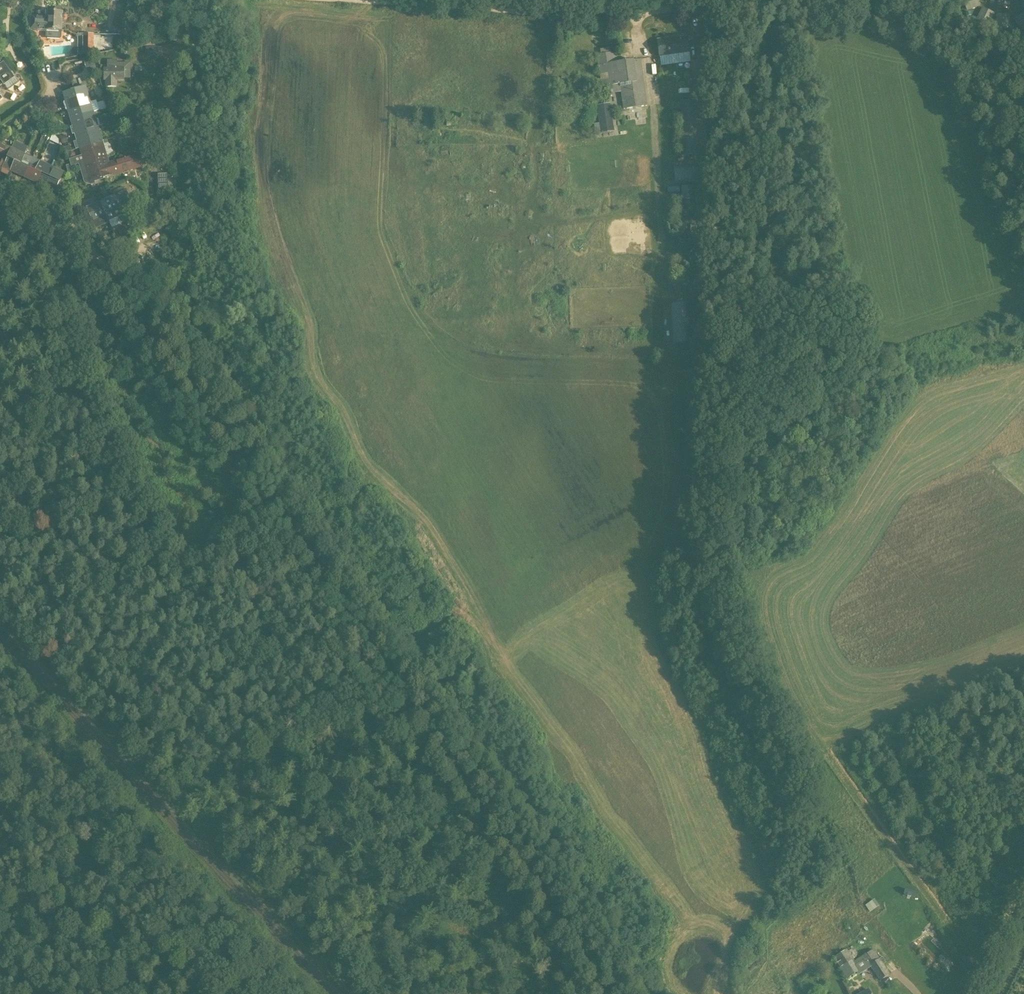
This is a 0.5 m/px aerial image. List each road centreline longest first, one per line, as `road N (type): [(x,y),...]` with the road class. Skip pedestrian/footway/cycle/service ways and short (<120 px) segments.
road 1 (track): [(0,187),(69,222),(115,275),(618,993)]
road 2 (track): [(707,0),(639,14),(361,0)]
road 3 (track): [(1023,170),(969,66),(925,32),(827,0)]

